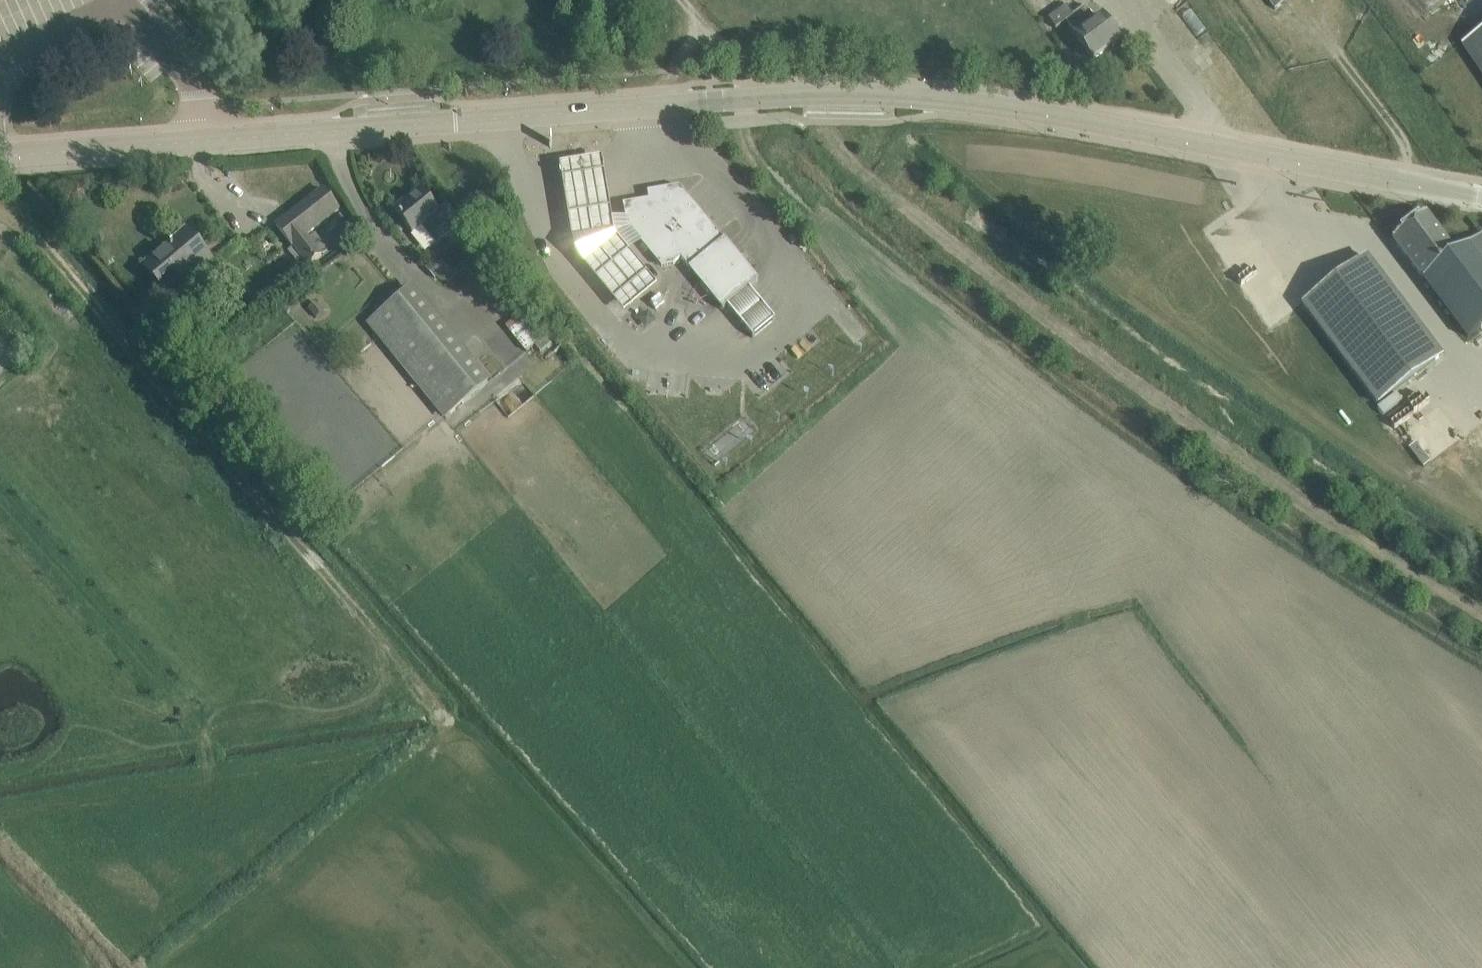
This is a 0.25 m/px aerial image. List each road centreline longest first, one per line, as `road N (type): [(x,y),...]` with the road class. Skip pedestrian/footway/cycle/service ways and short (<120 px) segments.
road 1 (tertiary): [(1481,197),(1063,116),(843,93),(0,156)]

